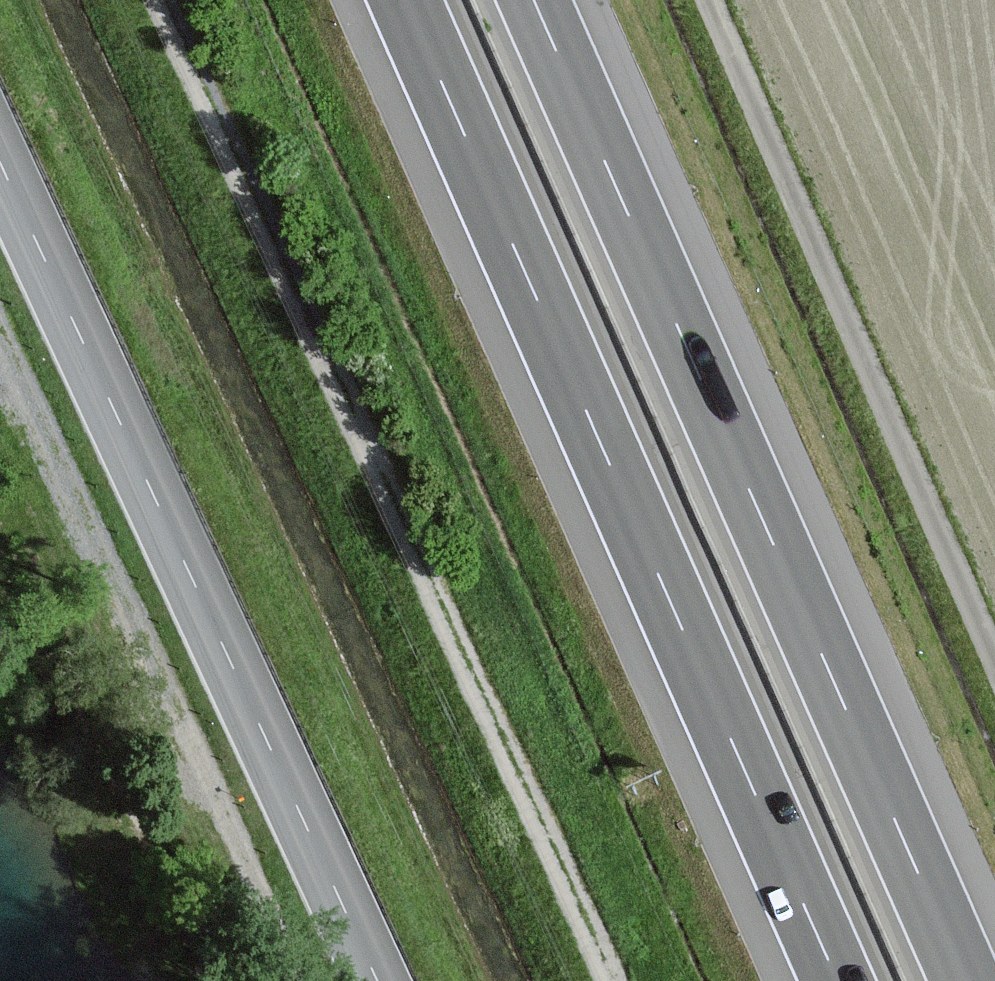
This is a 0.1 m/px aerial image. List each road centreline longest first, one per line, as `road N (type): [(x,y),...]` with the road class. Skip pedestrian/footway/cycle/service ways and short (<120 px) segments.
road 1 (track): [(613,980),(161,0)]
road 2 (motorway): [(966,980),(534,0)]
road 3 (motorway): [(405,0),(837,980)]
road 4 (tertiary): [(0,168),(375,980)]
road 5 (unclassified): [(994,655),(711,0)]

